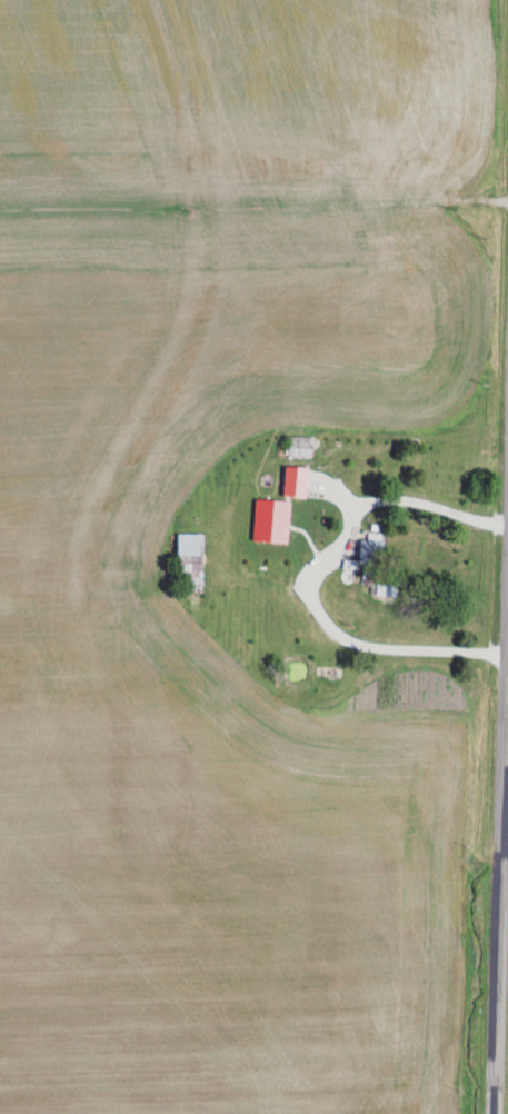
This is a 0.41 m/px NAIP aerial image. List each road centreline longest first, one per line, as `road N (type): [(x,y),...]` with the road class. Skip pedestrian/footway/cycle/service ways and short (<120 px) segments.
road 1 (residential): [(495,1113),(507,567)]
road 2 (residential): [(507,206),(0,206)]
road 3 (residential): [(0,693),(202,702),(270,616),(308,587)]

